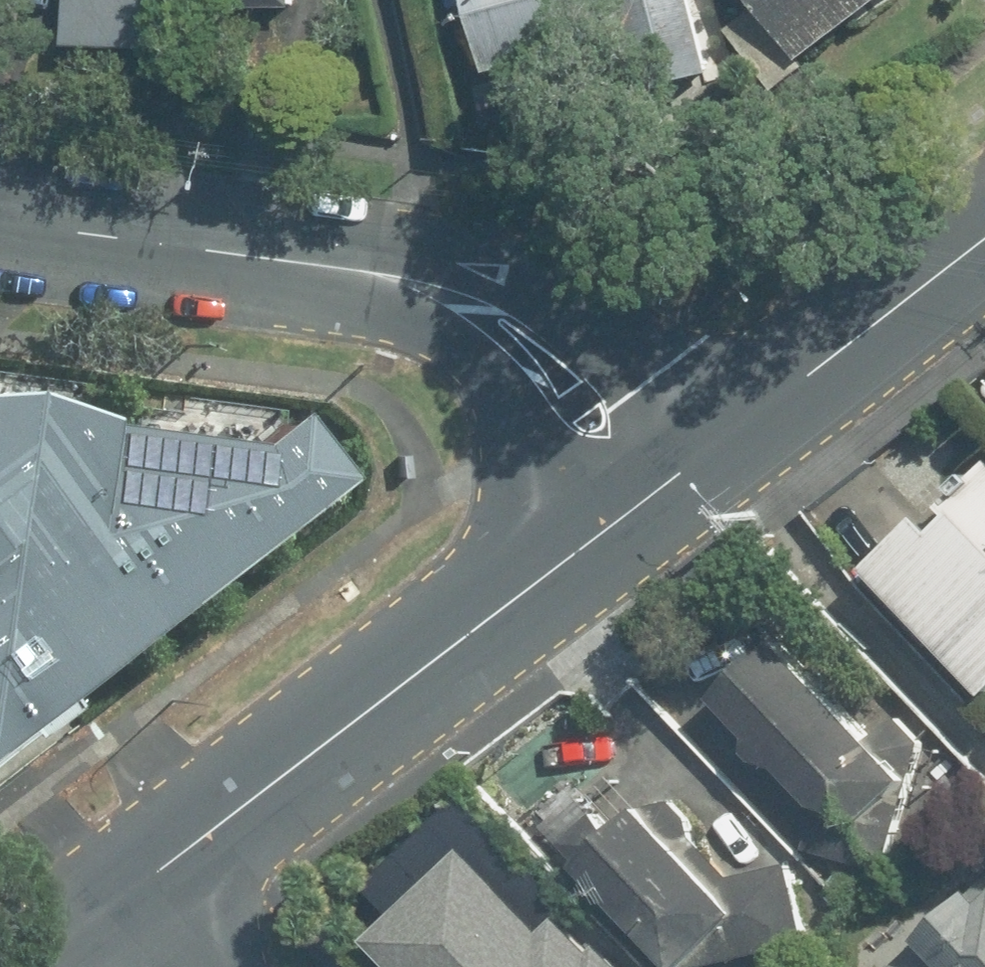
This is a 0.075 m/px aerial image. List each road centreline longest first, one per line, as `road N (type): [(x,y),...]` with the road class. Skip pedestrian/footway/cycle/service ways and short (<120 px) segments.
road 1 (secondary): [(102,911),(597,537)]
road 2 (secondary): [(282,259),(438,256),(510,272),(575,299),(618,328),(719,444)]
road 3 (secondary): [(597,537),(493,377),(426,328),(282,259)]
road 4 (secondary): [(719,444),(984,238)]
road 5 (secondary): [(0,222),(282,259)]
road 6 (secondary): [(597,537),(719,444)]

